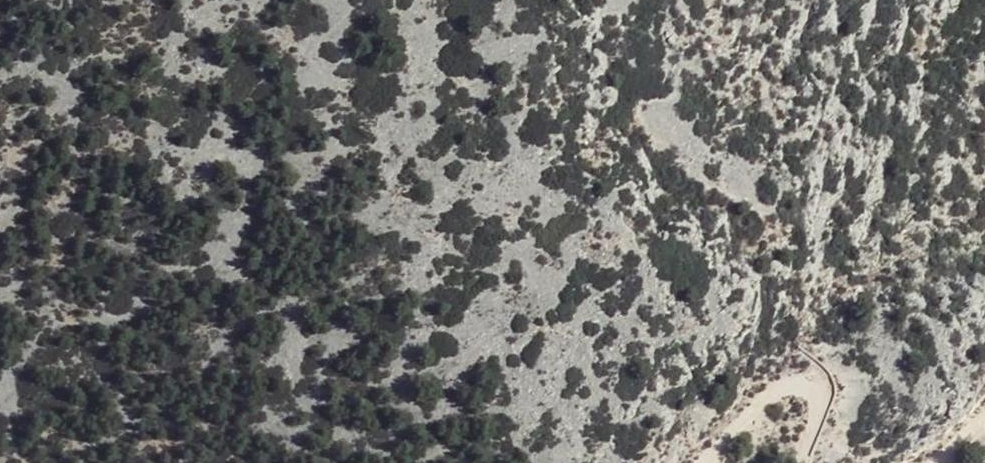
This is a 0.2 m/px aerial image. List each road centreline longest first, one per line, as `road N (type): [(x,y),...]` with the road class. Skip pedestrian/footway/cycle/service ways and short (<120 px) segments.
road 1 (track): [(693,462),(768,394),(799,381),(819,392),(798,462)]

